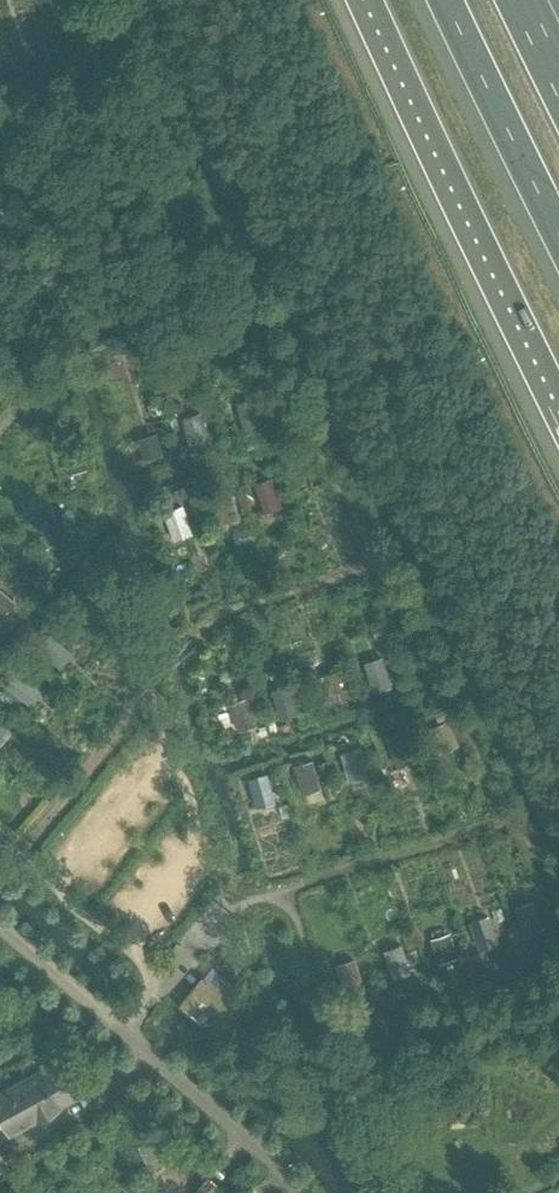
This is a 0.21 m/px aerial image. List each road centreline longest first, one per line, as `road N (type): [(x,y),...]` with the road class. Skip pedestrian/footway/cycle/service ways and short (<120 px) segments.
road 1 (motorway): [(371,0),(558,405)]
road 2 (residential): [(0,924),(233,1122),(296,1192)]
road 3 (motorway): [(440,0),(558,241)]

